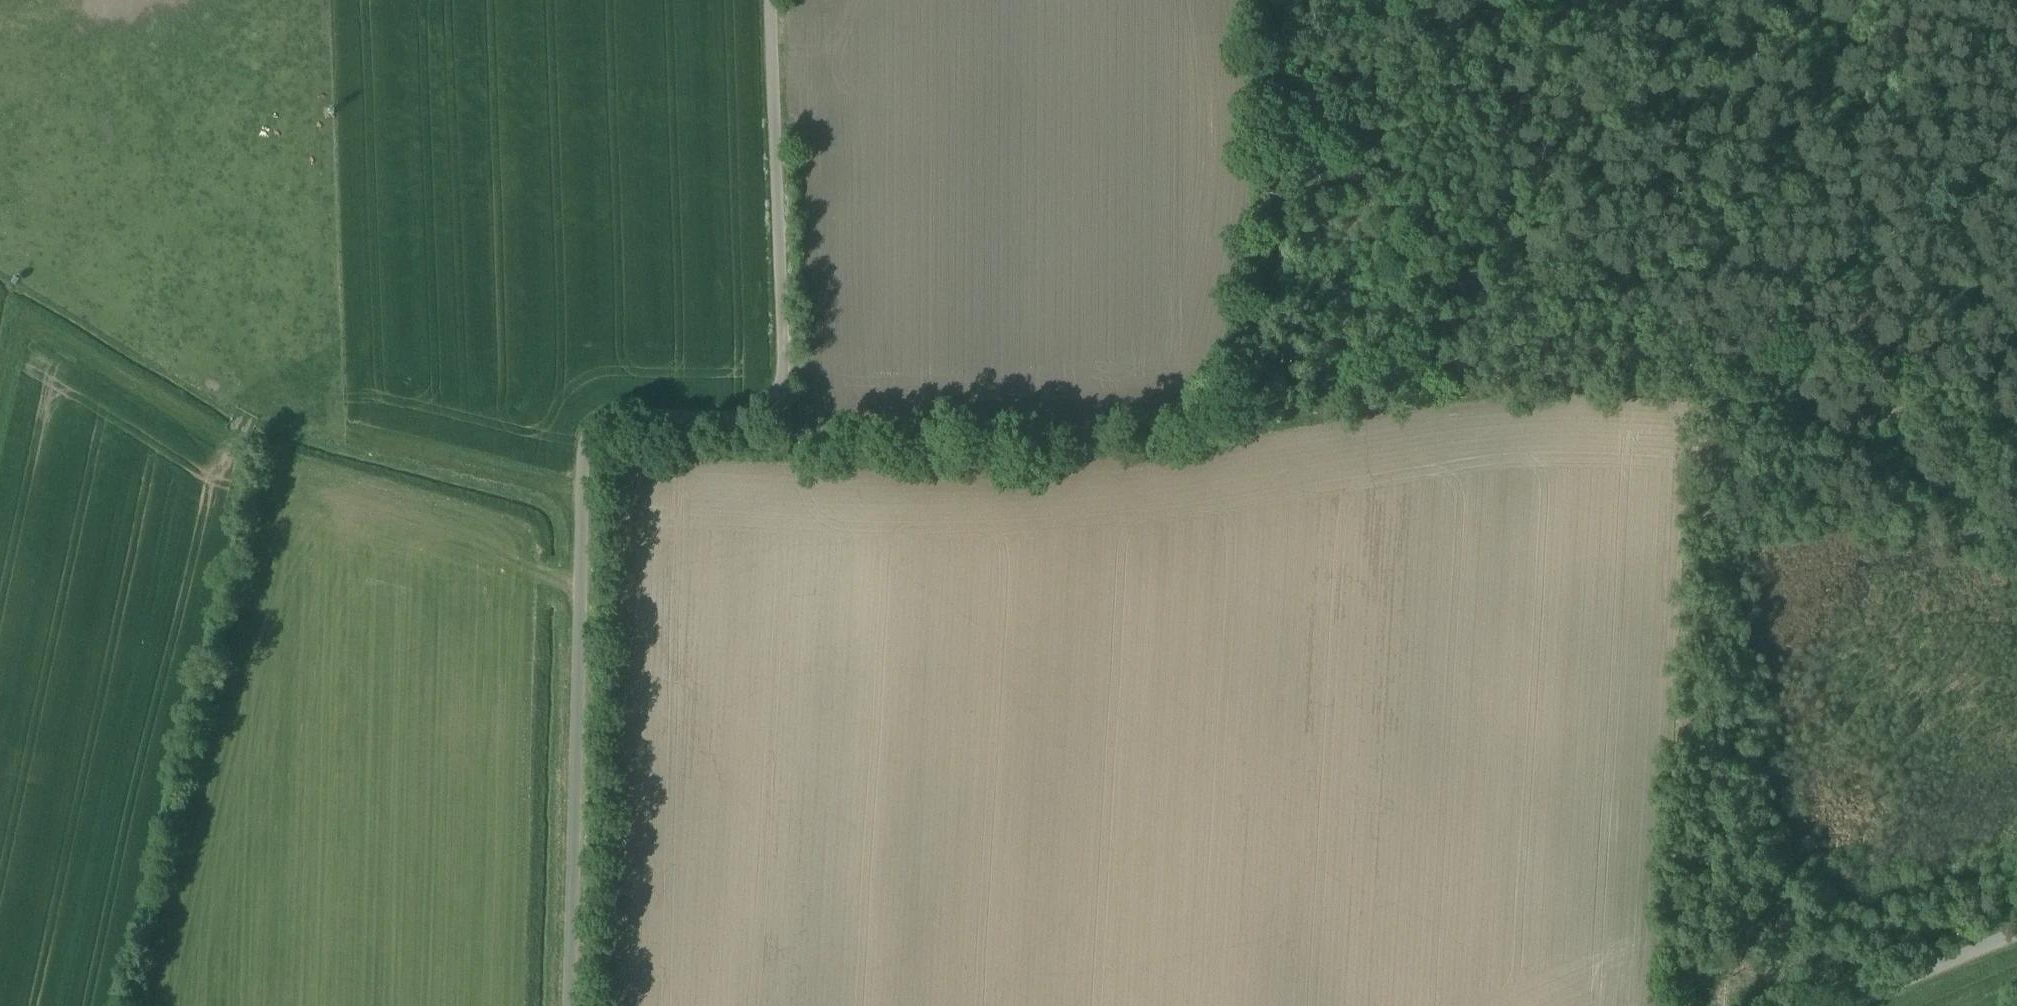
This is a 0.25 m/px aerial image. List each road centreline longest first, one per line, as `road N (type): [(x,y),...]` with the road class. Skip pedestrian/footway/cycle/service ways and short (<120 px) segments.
road 1 (unclassified): [(571,1005),(587,457),(609,423),(757,417),(784,397),(771,0)]
road 2 (unclassified): [(1847,1005),(2016,934)]

